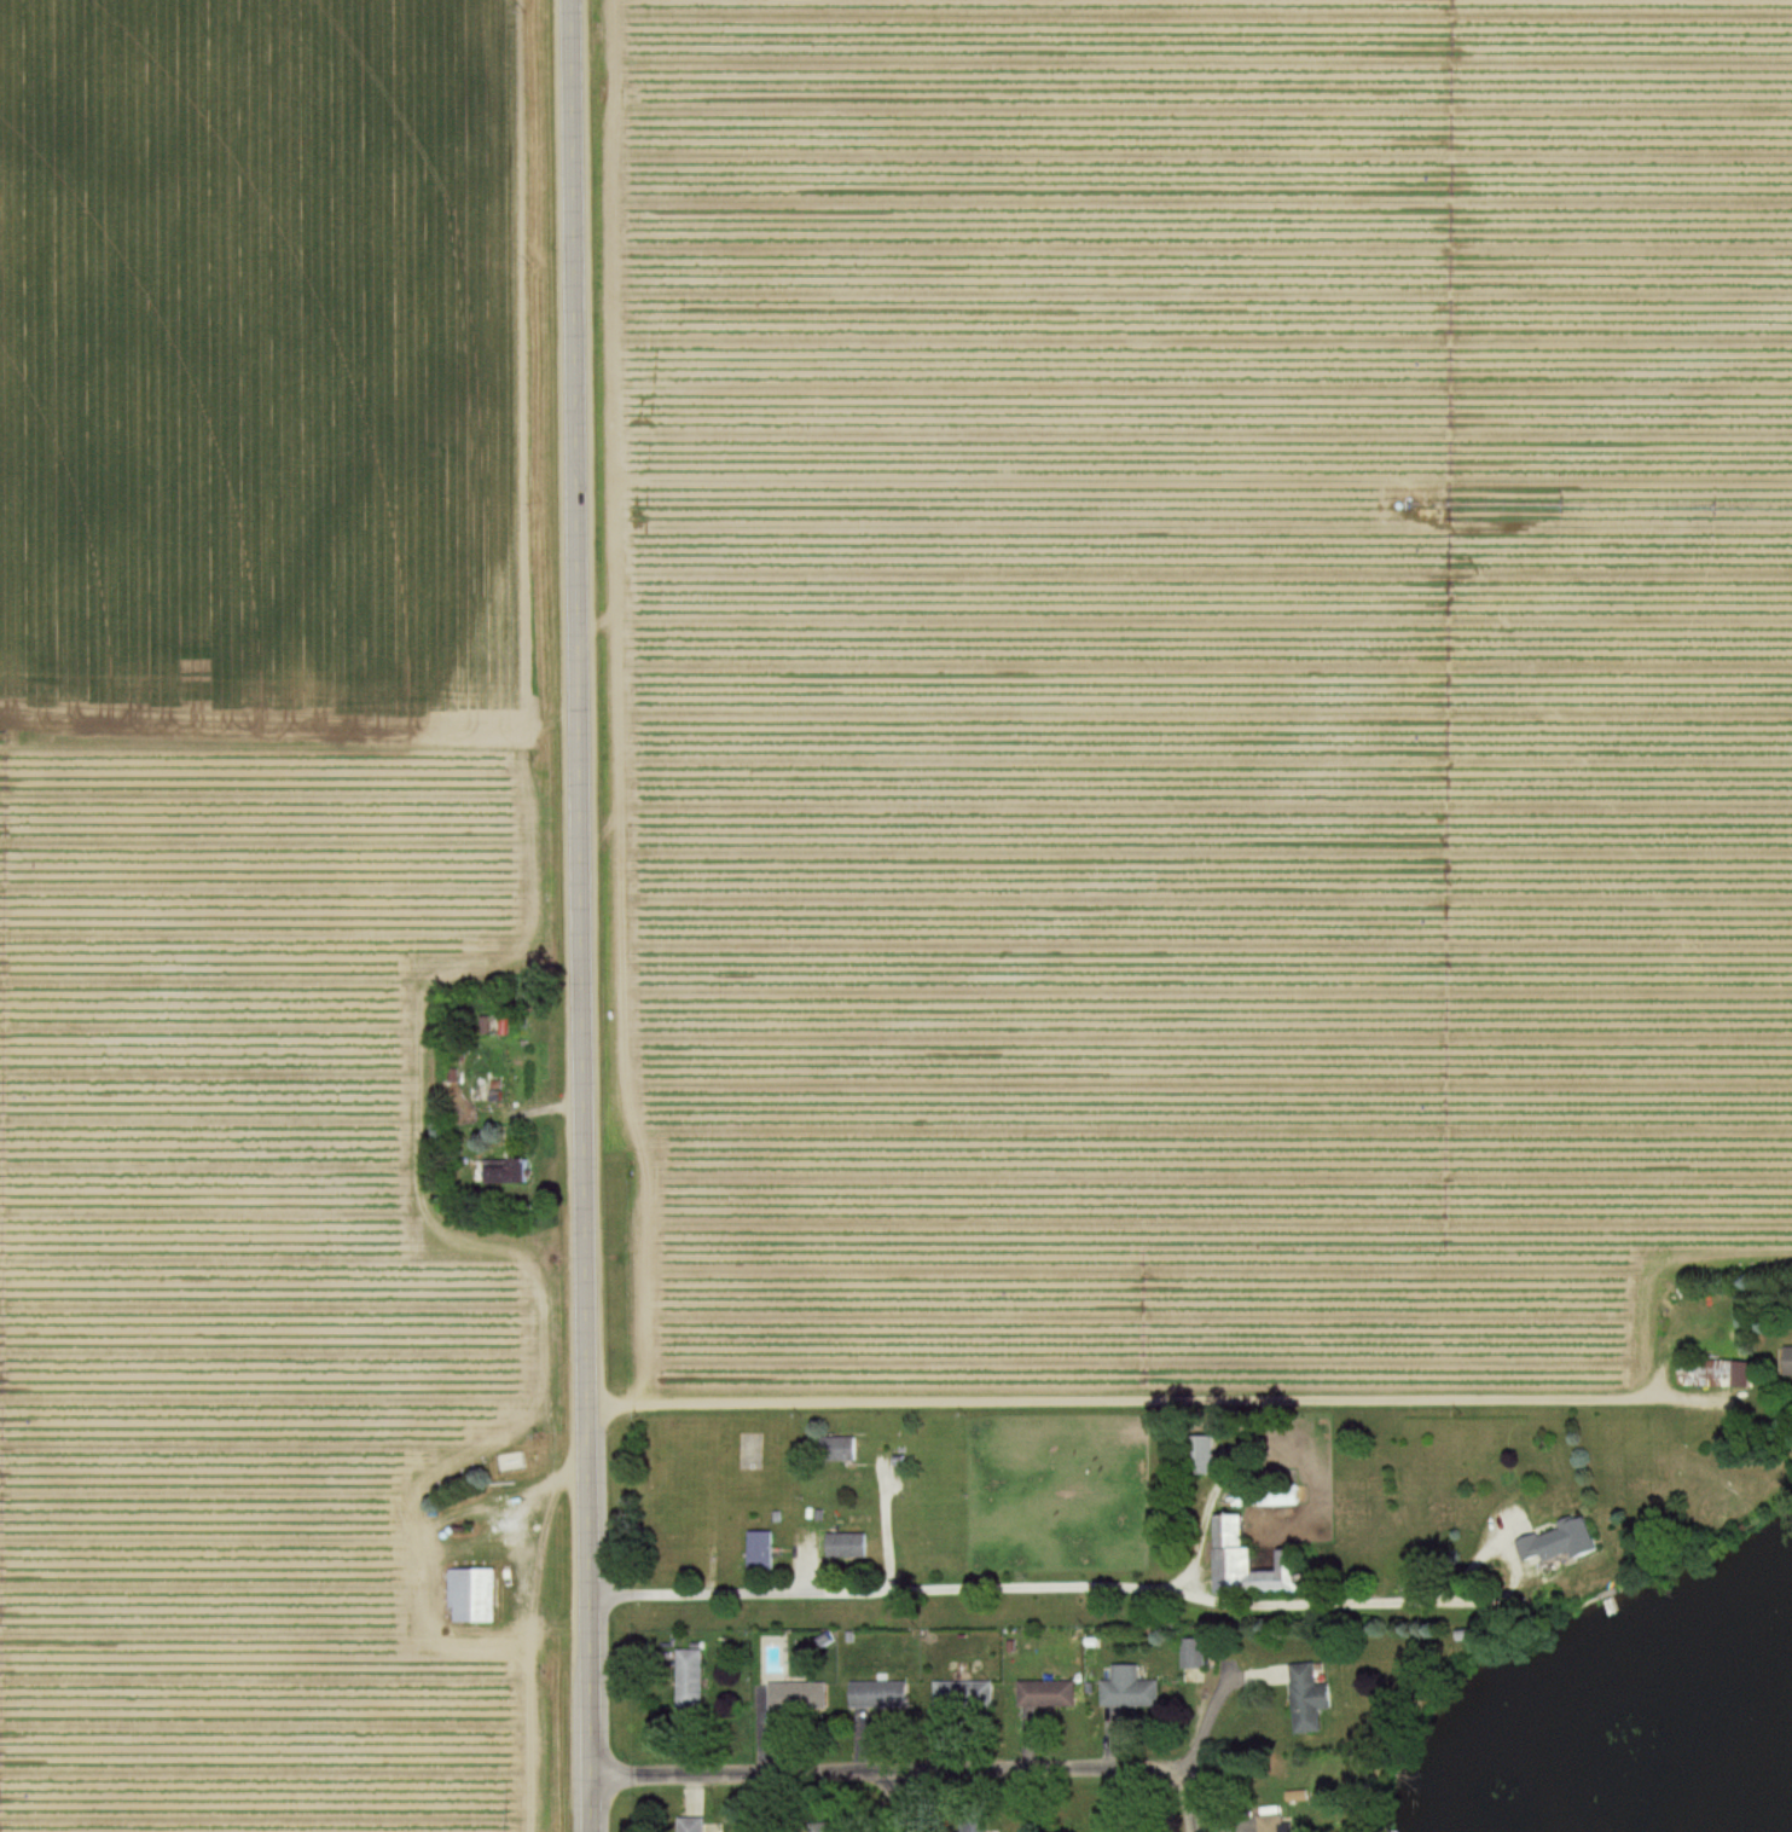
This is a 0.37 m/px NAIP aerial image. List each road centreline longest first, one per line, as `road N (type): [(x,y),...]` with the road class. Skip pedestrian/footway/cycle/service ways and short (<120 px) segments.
road 1 (secondary): [(587,1831),(569,0)]
road 2 (residential): [(587,1776),(1147,1770),(1184,1786)]

